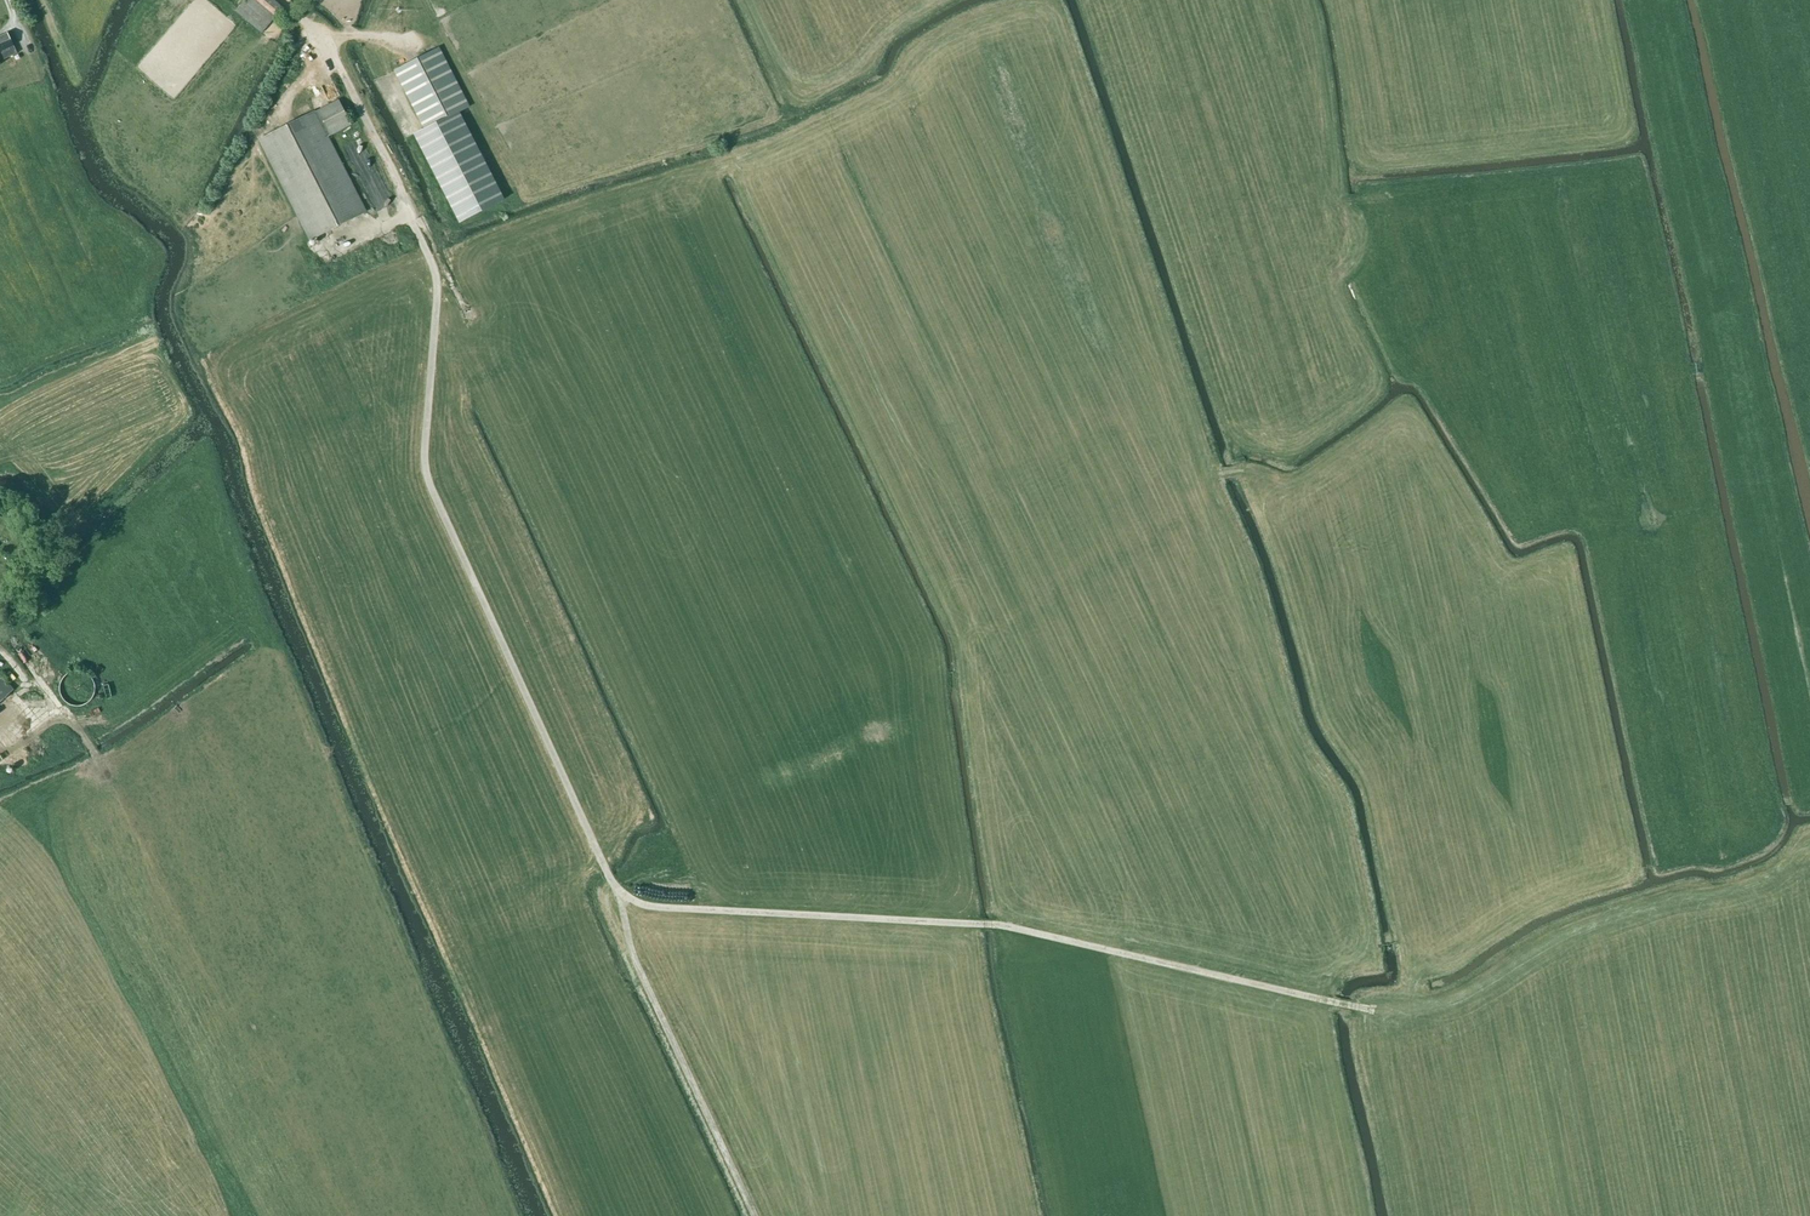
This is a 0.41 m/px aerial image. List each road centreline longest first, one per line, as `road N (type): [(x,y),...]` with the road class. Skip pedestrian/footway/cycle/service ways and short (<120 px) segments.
road 1 (track): [(296,0),(321,30),(436,271),(425,459),(433,491),(610,883),(626,899),(671,909),(999,925),(1374,1011)]
road 2 (track): [(626,899),(631,954),(755,1215)]

